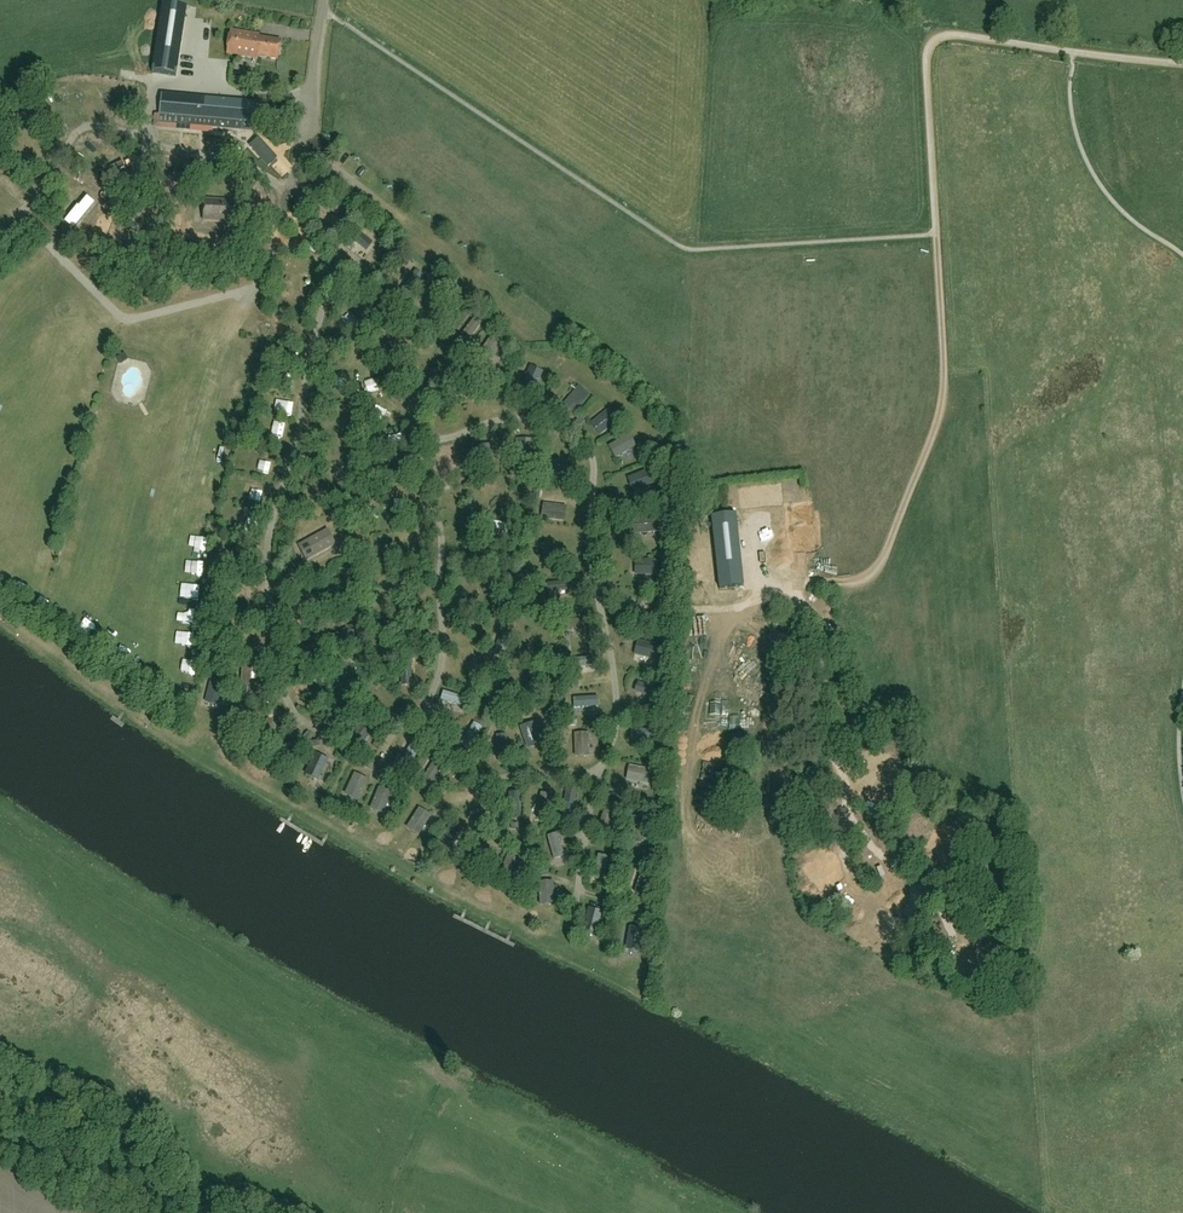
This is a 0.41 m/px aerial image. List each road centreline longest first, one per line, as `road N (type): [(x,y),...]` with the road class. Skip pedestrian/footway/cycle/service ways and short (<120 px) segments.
road 1 (track): [(287,197),(240,163),(101,125),(73,134),(37,198),(18,215),(123,320),(255,290),(280,241)]
road 2 (track): [(419,442),(514,418),(568,431),(590,451),(588,558),(617,726),(585,832)]
road 3 (track): [(939,235),(941,412),(883,564),(863,582),(804,587),(814,682)]
road 4 (track): [(495,834),(493,806),(433,738),(426,714),(442,670),(443,626),(440,541),(424,491),(416,375)]
road 5 (track): [(333,273),(269,523),(278,662),(260,696)]
road 6 (unclassified): [(294,192),(324,0)]
road 7 (track): [(149,144),(134,233),(99,296)]
road 8 (track): [(480,786),(514,773),(598,775)]

